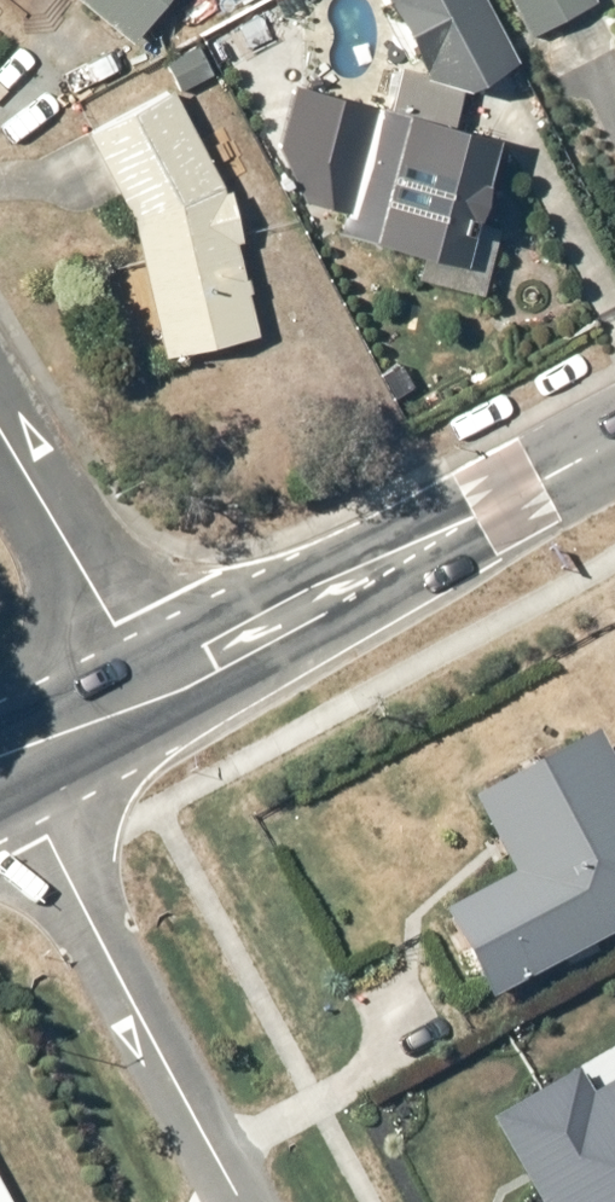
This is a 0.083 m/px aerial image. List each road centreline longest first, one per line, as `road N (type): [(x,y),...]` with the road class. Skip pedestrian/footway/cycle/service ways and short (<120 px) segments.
road 1 (secondary): [(150,686),(315,582),(489,508),(614,442)]
road 2 (residential): [(16,776),(242,1201)]
road 3 (residential): [(150,686),(0,438)]
road 4 (secondary): [(16,776),(150,686)]

